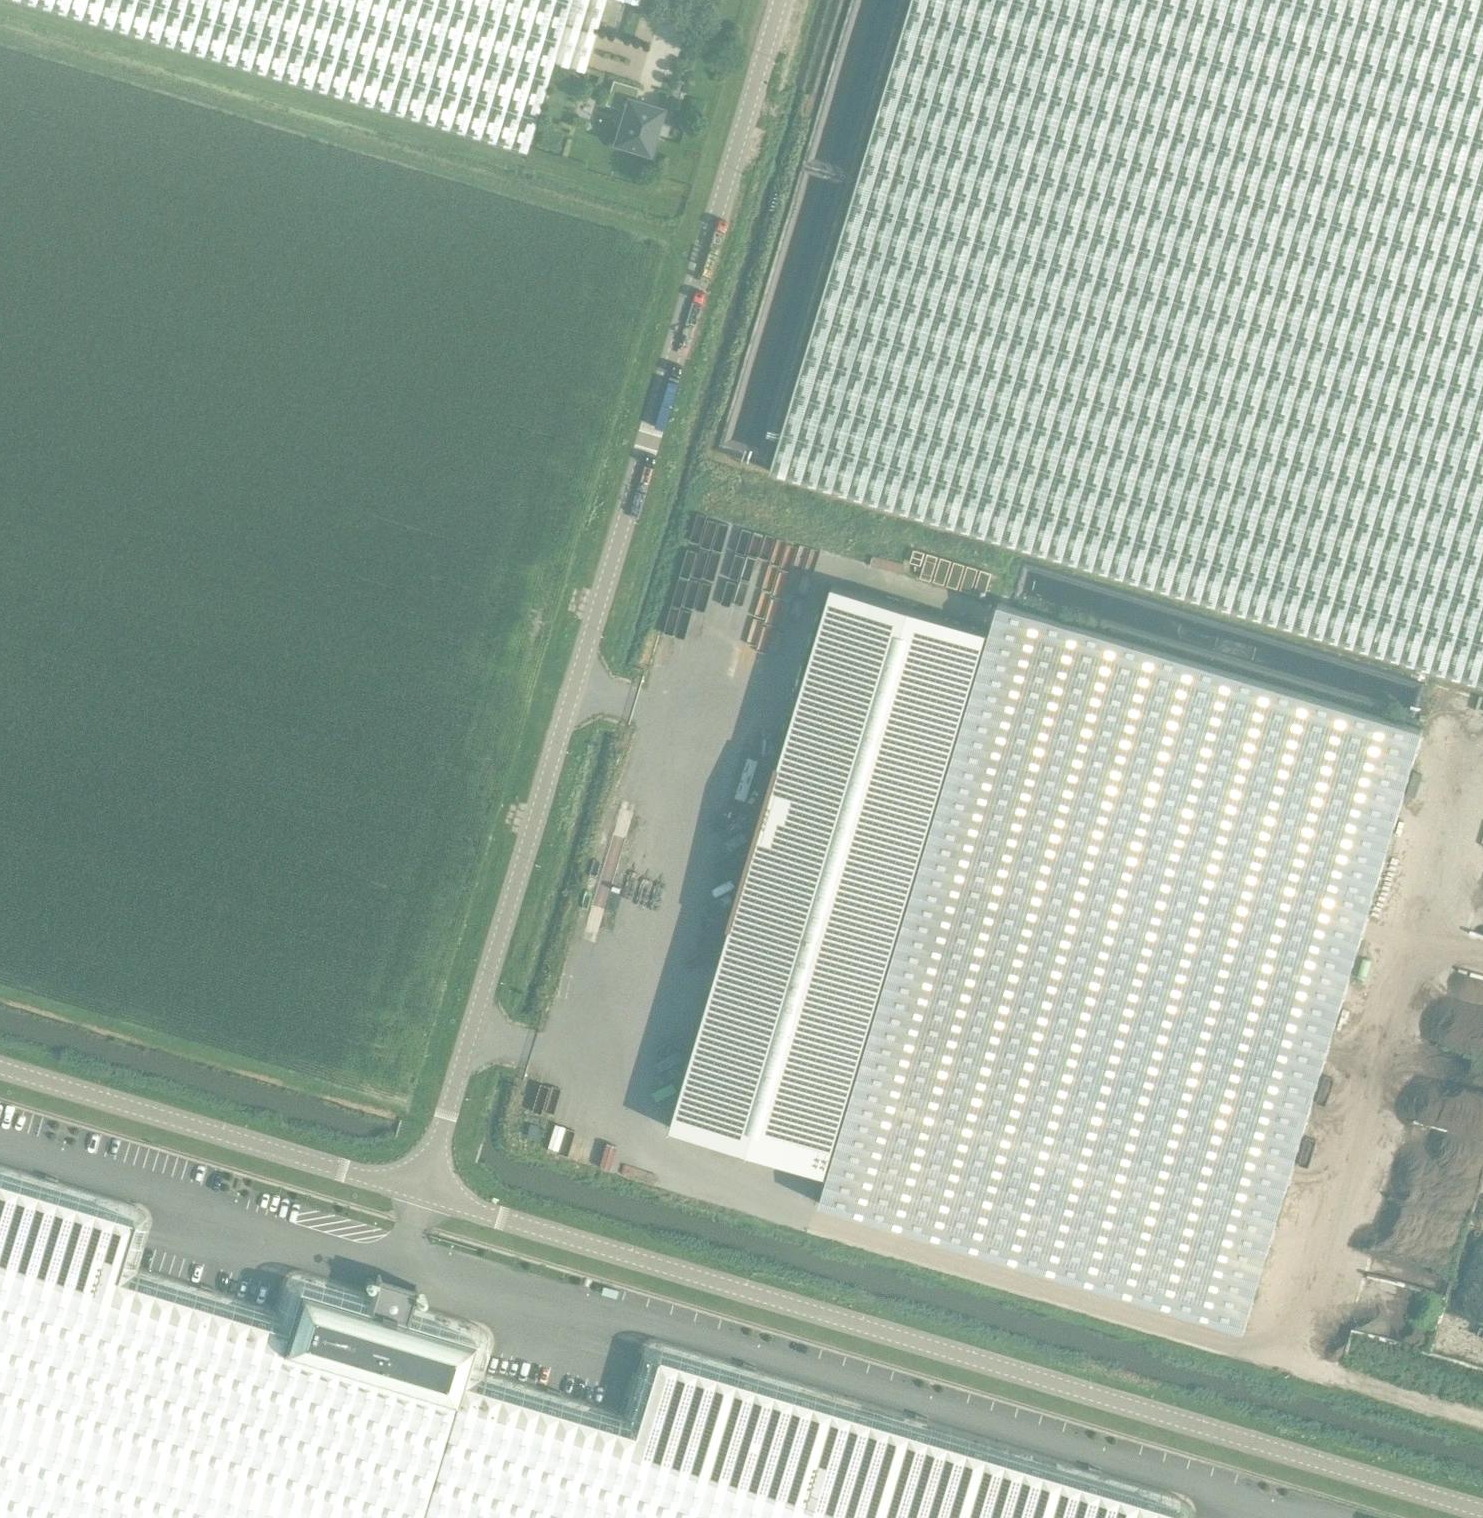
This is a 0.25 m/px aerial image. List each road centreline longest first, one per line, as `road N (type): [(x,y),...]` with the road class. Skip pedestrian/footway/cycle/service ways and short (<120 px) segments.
road 1 (unclassified): [(435,1189),(784,0)]
road 2 (unclassified): [(435,1189),(1482,1505)]
road 3 (unclassified): [(0,1061),(435,1189)]

